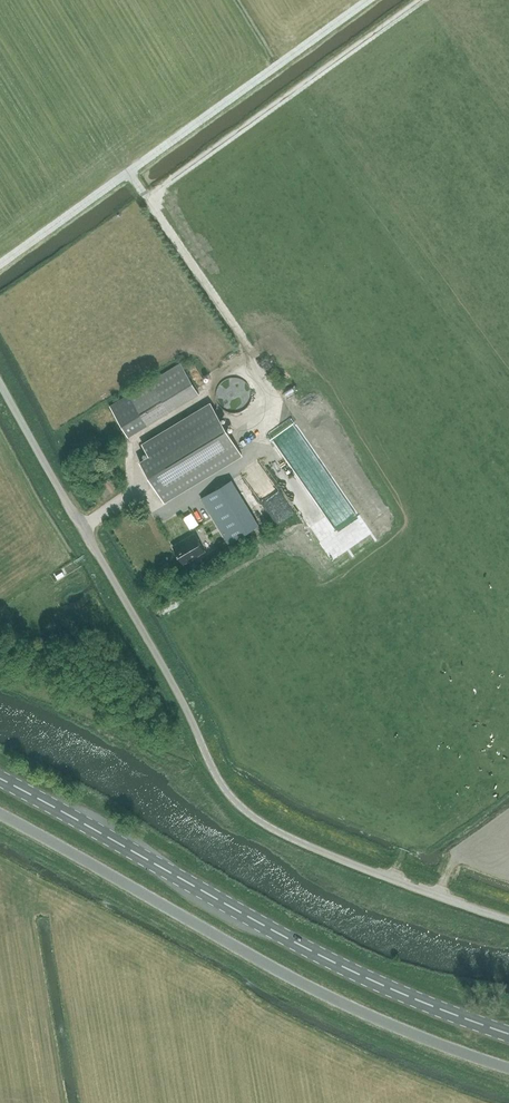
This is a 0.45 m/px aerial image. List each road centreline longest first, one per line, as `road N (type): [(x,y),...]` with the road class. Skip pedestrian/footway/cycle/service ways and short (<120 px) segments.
road 1 (unclassified): [(508,919),(348,864),(269,828),(232,799),(0,386)]
road 2 (primary): [(508,1033),(341,966),(0,776)]
road 3 (unclassified): [(0,814),(307,986),(508,1068)]

